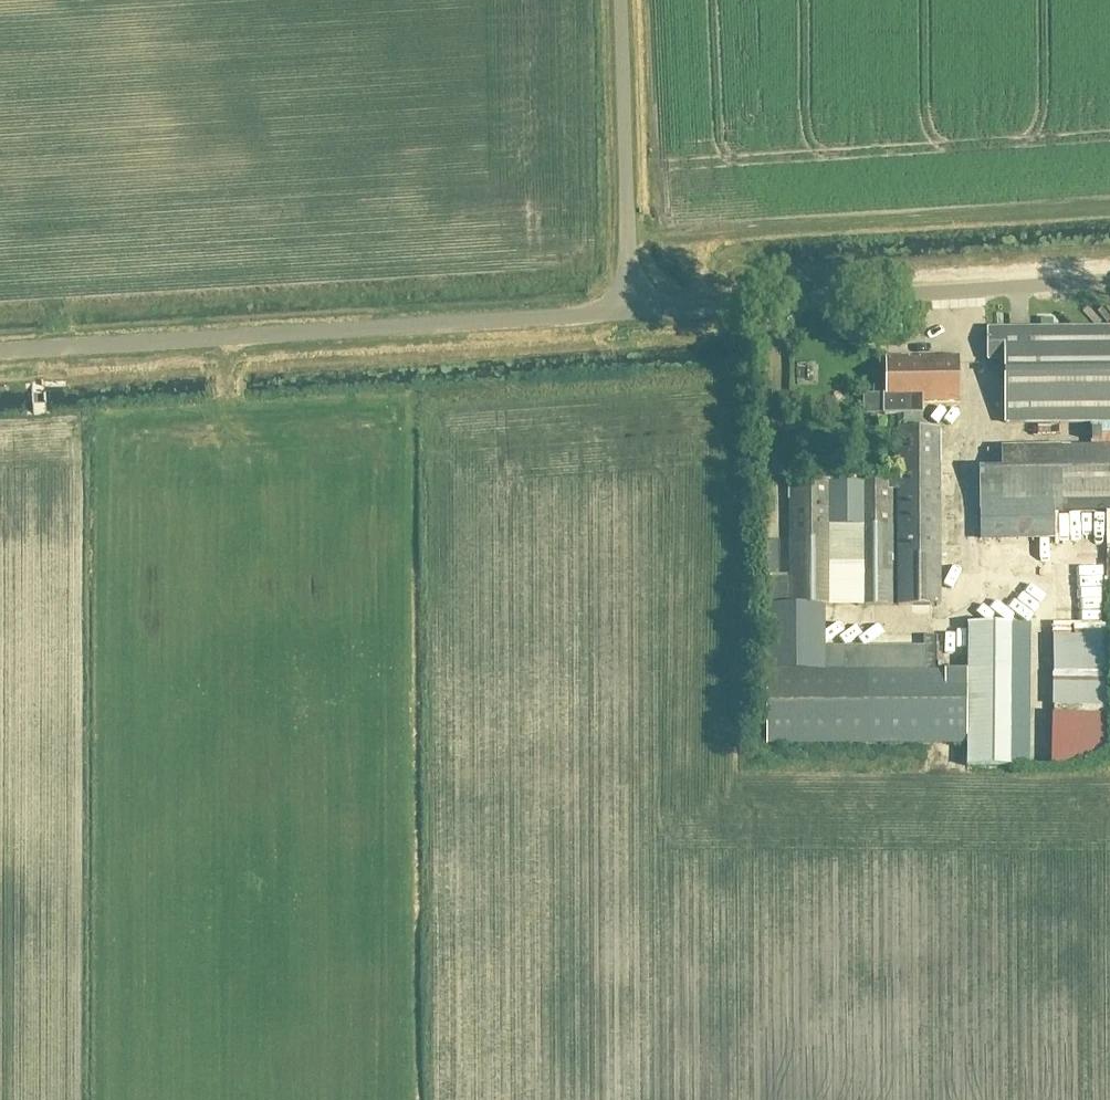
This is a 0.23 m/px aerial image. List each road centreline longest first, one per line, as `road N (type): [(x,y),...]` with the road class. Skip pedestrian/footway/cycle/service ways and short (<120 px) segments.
road 1 (unclassified): [(629,312),(0,352)]
road 2 (unclassified): [(1109,281),(629,312)]
road 3 (unclassified): [(629,312),(620,0)]

